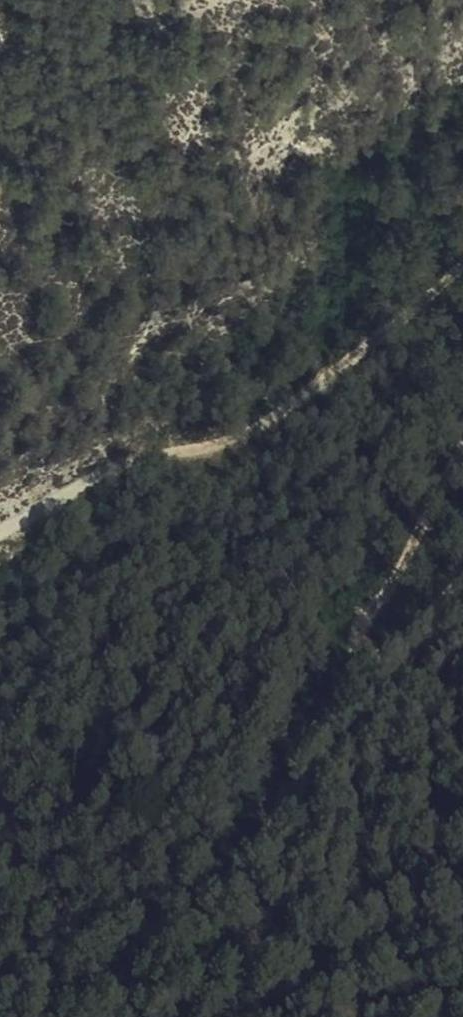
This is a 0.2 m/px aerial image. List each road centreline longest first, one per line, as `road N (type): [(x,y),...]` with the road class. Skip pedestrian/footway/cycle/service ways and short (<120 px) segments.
road 1 (track): [(0,523),(135,455),(199,448),(274,416),(462,266)]
road 2 (track): [(359,655),(248,890),(261,1016)]
road 3 (track): [(462,454),(368,616),(359,655)]
road 4 (track): [(462,583),(395,651),(372,662),(359,655)]

